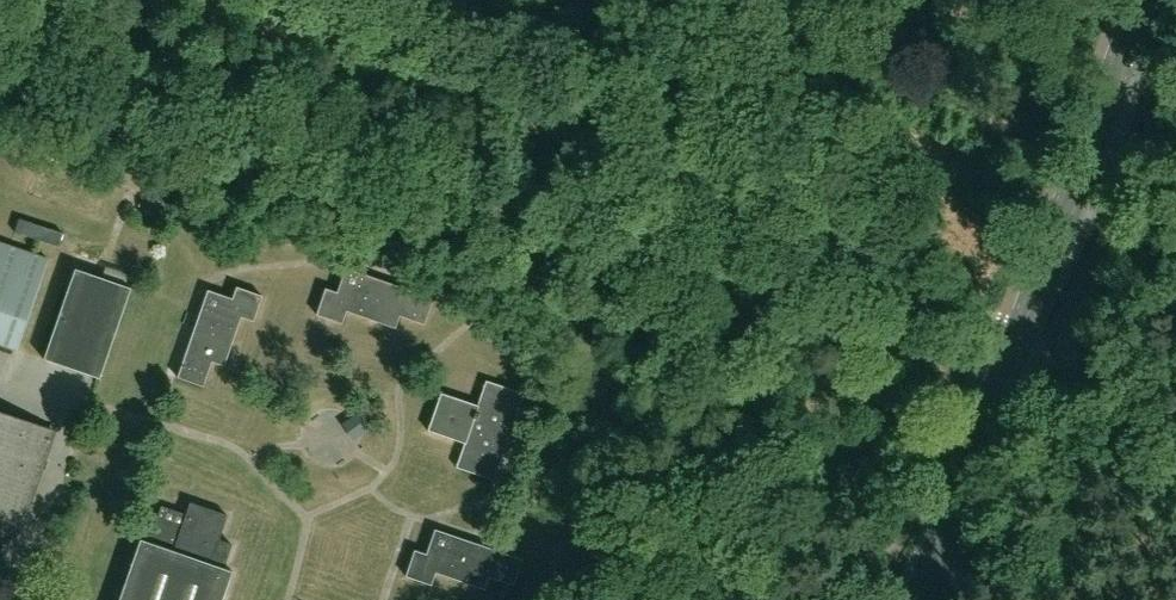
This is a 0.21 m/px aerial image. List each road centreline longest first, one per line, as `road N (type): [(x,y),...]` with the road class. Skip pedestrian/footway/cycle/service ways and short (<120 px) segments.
road 1 (track): [(179,0),(525,117),(794,236)]
road 2 (secondary): [(1017,343),(1144,0)]
road 3 (secondary): [(928,599),(1017,343)]
road 4 (unclassified): [(794,236),(990,337),(1017,343)]
road 5 (track): [(1175,447),(1088,373),(1044,349)]

